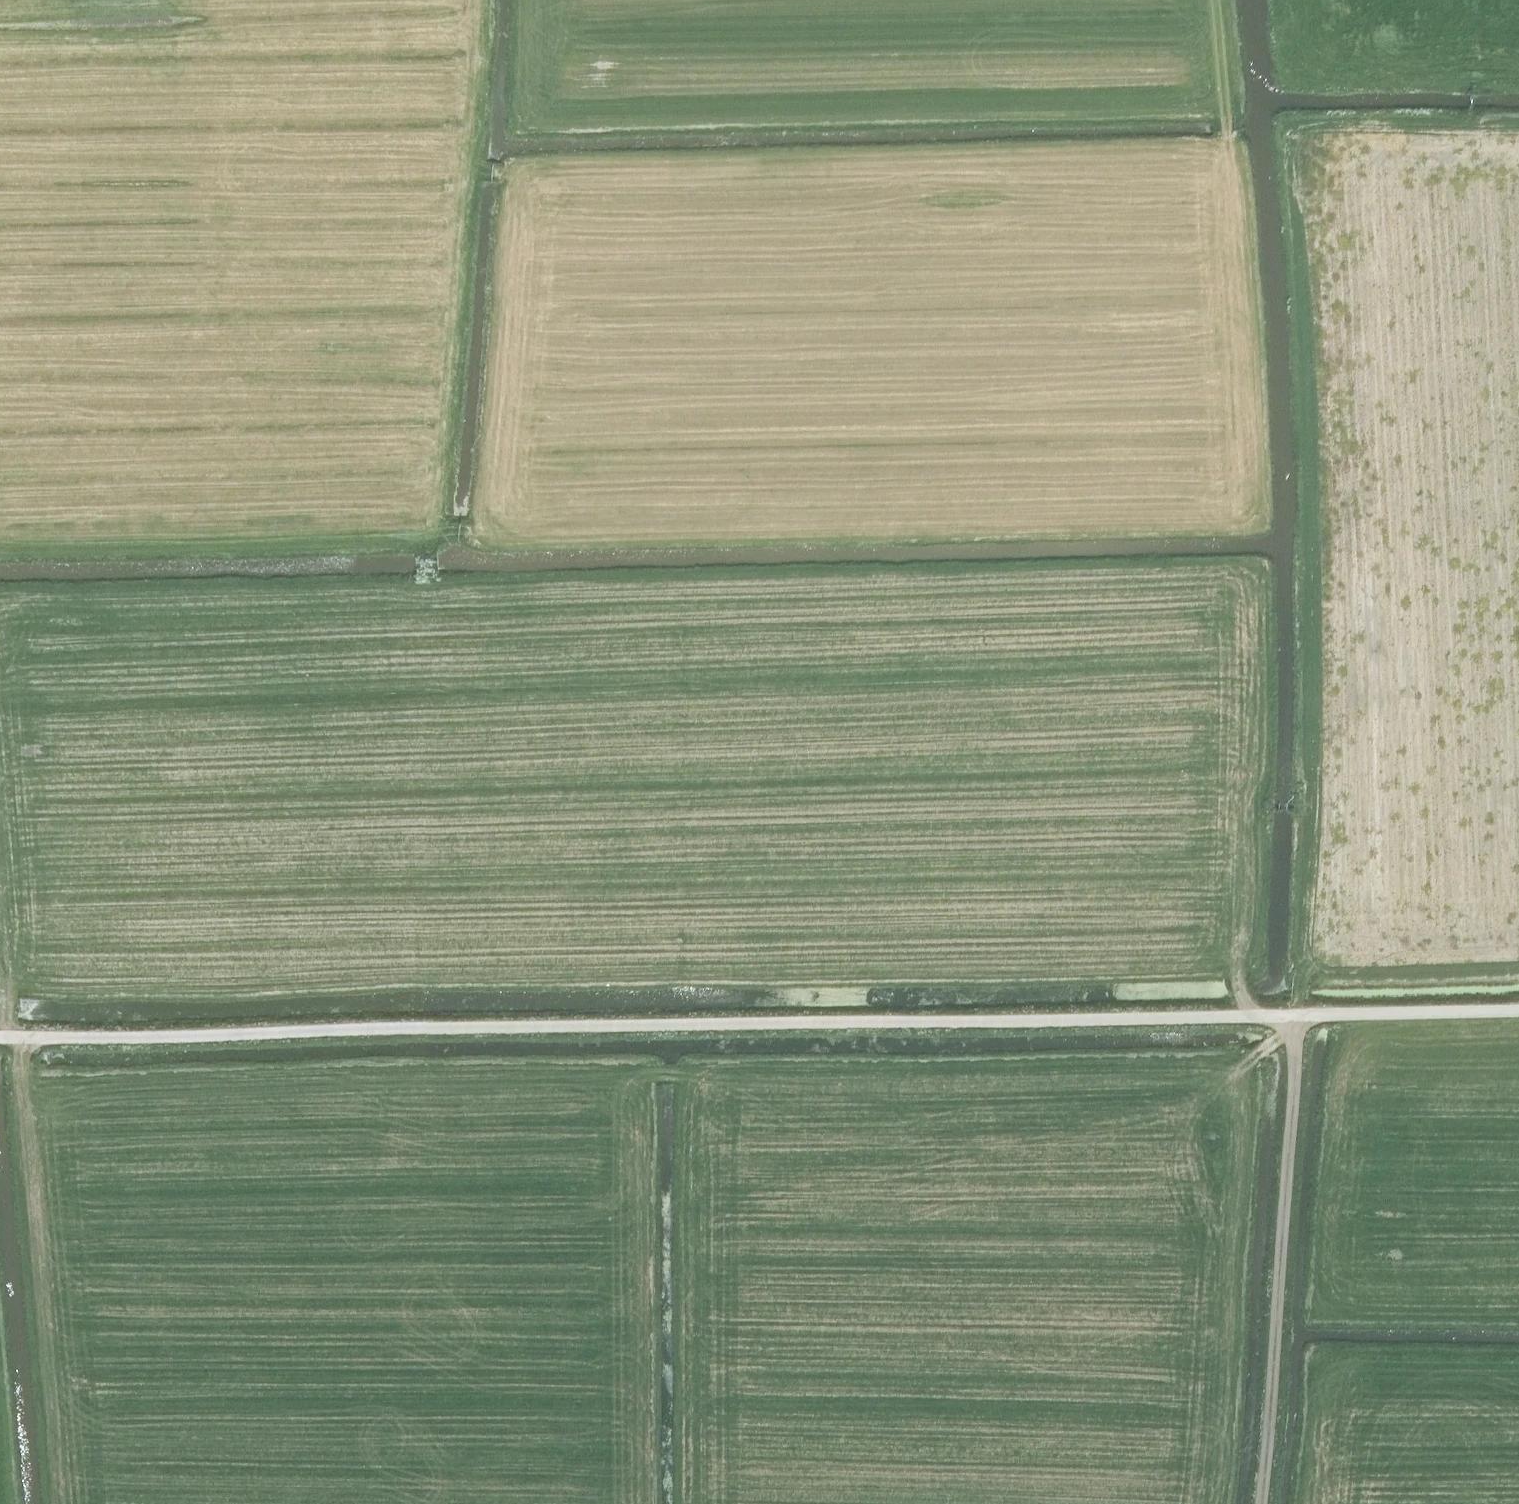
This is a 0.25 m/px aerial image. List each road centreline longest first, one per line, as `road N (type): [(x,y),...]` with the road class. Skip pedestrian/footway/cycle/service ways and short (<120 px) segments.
road 1 (track): [(1297,1015),(1262,1503)]

